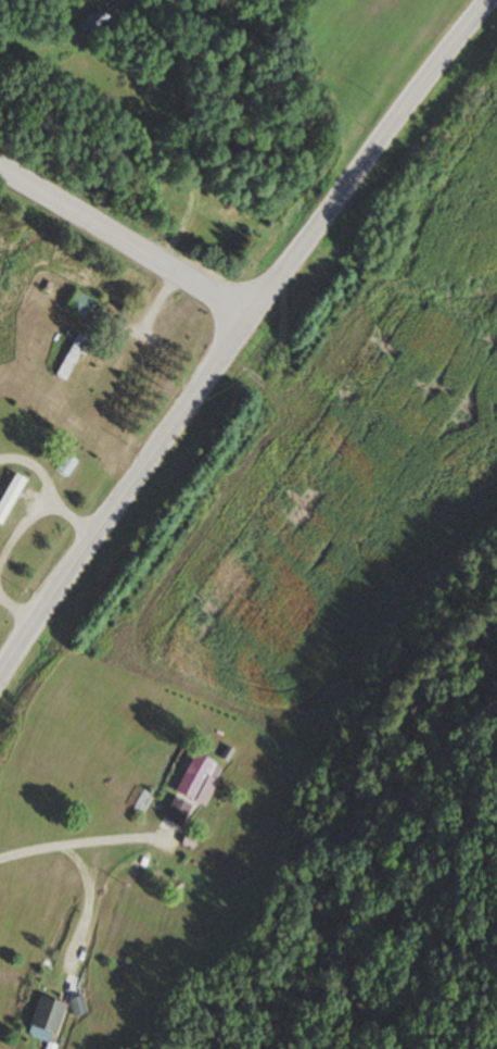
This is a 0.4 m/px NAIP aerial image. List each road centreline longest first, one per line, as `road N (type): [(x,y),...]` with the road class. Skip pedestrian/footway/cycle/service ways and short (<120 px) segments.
road 1 (primary): [(0,673),(251,314),(487,0)]
road 2 (secondary): [(251,314),(0,165)]

